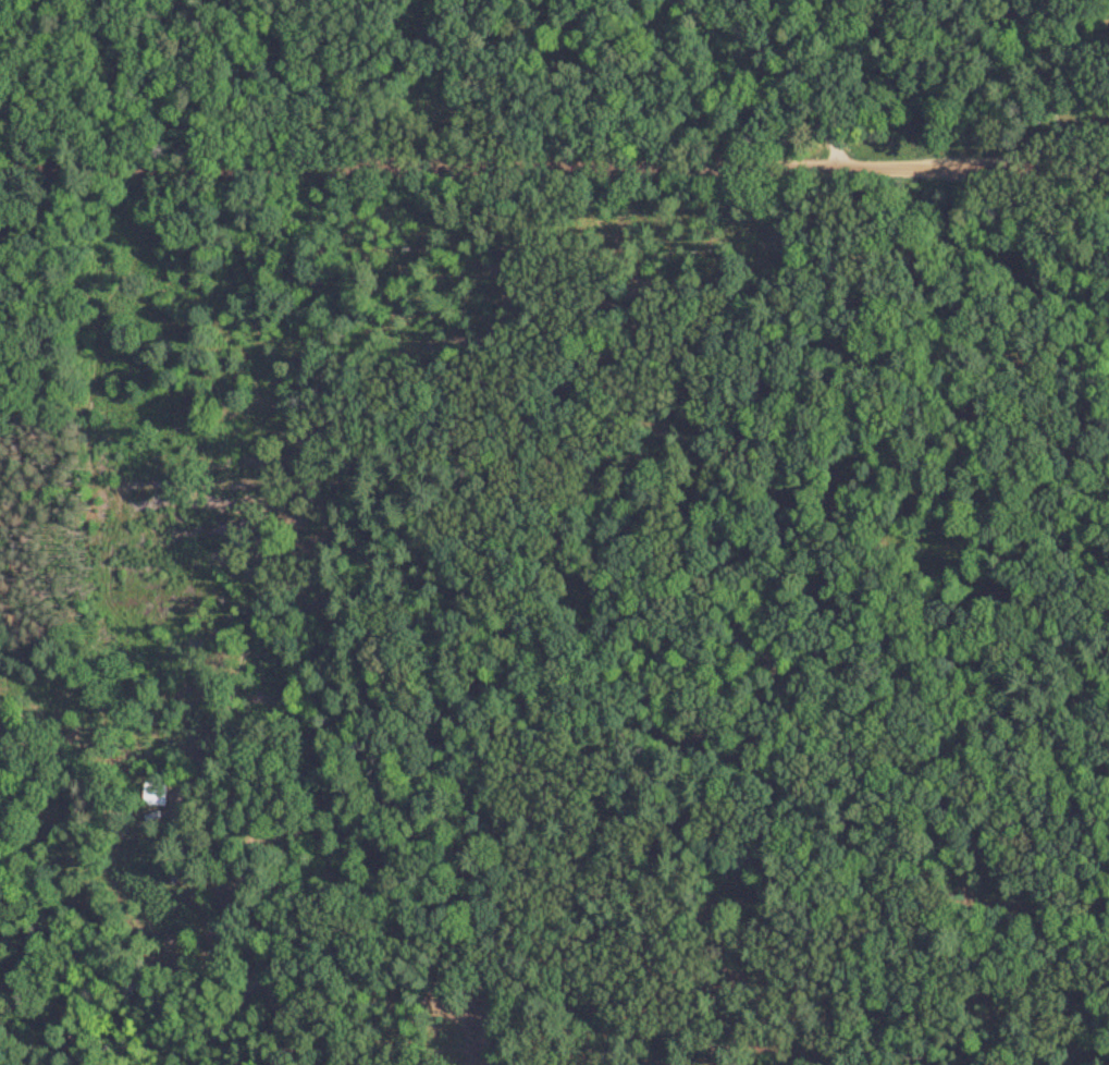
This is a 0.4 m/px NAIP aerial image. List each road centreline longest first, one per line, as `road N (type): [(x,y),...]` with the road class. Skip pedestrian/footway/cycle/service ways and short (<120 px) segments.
road 1 (residential): [(0,134),(780,137),(929,147),(1108,127)]

